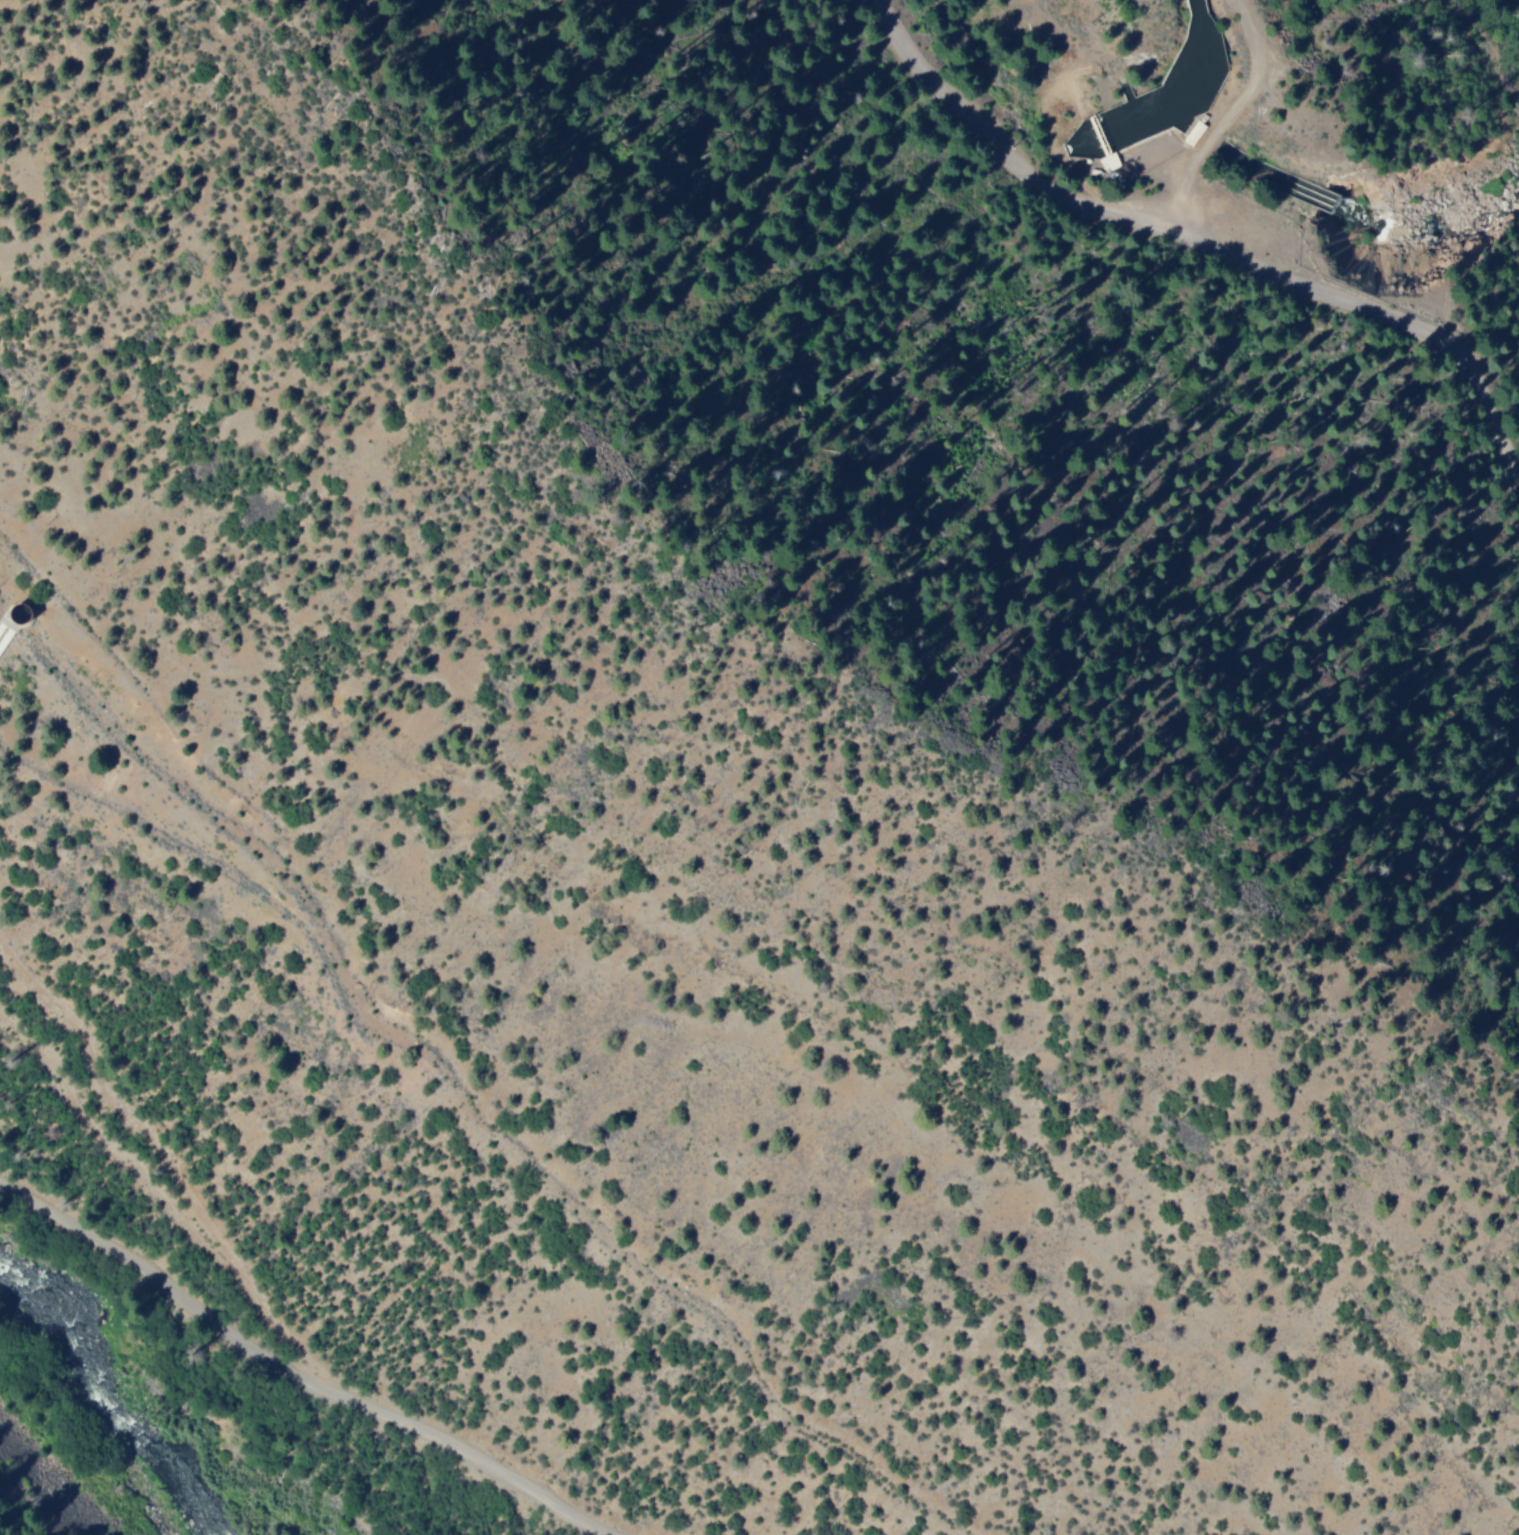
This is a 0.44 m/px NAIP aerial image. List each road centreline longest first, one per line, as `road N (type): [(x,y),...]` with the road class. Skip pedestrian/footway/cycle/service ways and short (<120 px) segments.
road 1 (residential): [(1518,469),(1475,356),(1299,275),(1044,185),(923,65),(879,0)]
road 2 (residential): [(0,1184),(89,1230),(252,1354),(426,1428),(619,1534)]

